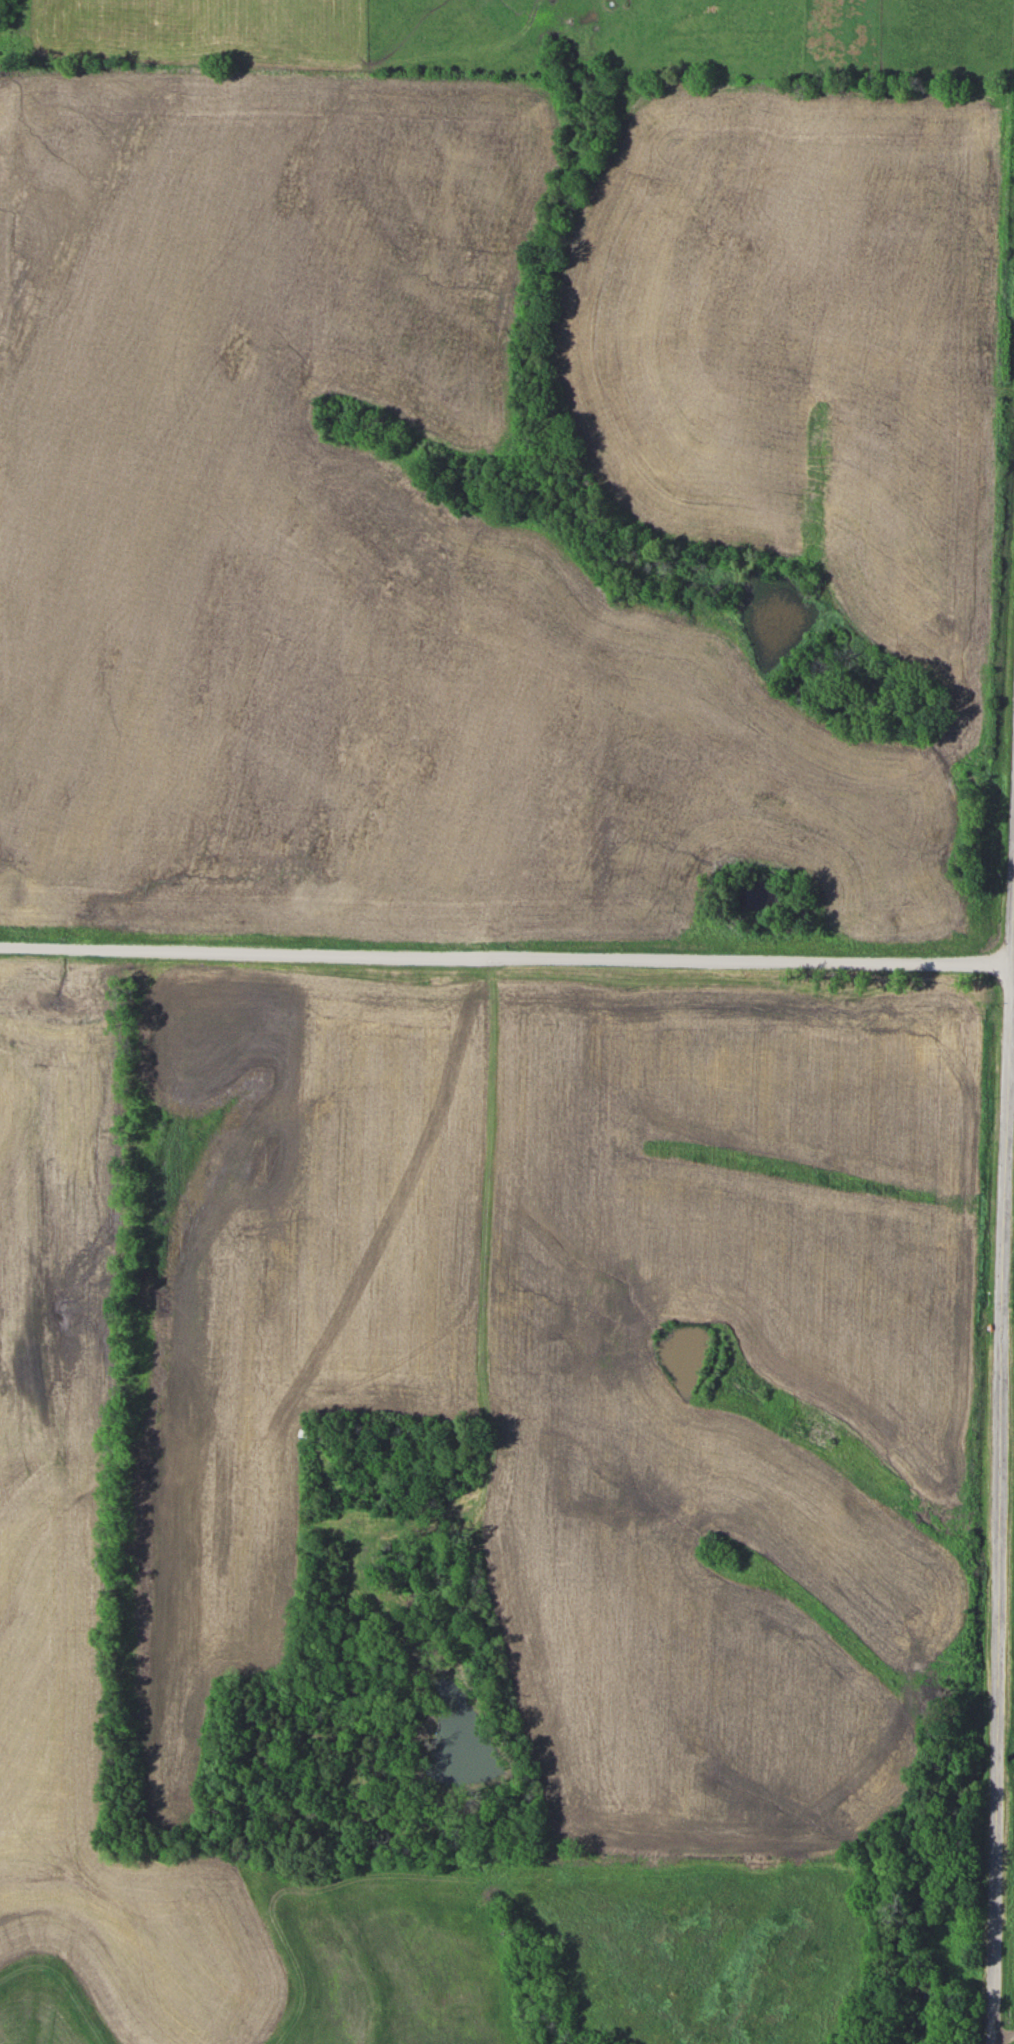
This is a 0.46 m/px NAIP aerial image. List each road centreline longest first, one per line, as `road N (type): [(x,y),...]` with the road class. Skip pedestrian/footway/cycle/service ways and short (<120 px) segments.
road 1 (residential): [(1013,970),(0,971)]
road 2 (residential): [(1000,2043),(1013,1417)]

